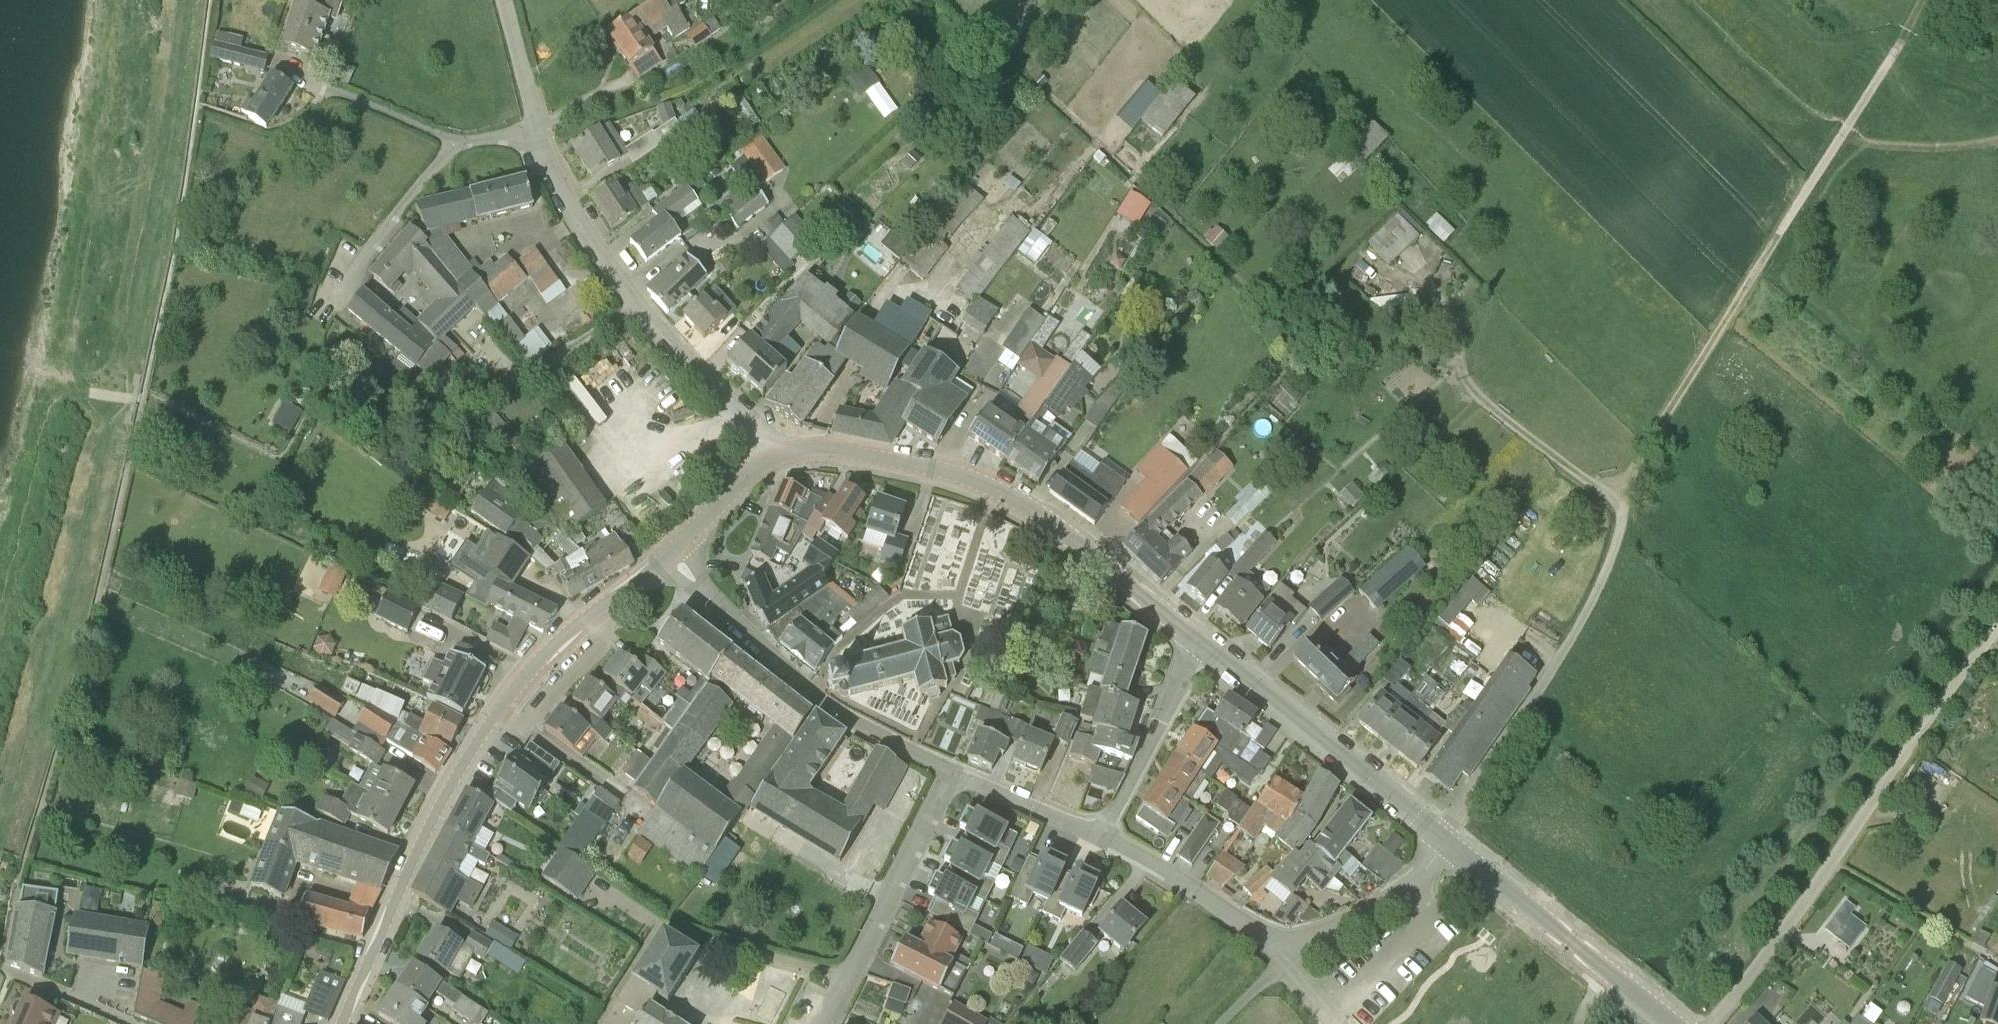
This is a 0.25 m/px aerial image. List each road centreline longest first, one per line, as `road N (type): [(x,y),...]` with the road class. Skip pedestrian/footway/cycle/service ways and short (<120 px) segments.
road 1 (tertiary): [(340,1023),(411,861),(484,727),(560,639),(670,555)]
road 2 (tertiary): [(1201,645),(986,484),(827,449),(772,457)]
road 3 (unclassified): [(1714,1023),(1997,635)]
road 4 (track): [(1625,508),(1648,444),(1843,132)]
road 5 (residential): [(540,129),(567,202),(641,314),(772,457)]
road 6 (unclassified): [(1440,836),(1589,605),(1625,508)]
road 7 (residential): [(670,555),(800,684),(953,776)]
road 8 (tertiary): [(1440,836),(1201,645)]
road 9 (tertiary): [(1670,1023),(1448,842)]
road 10 (residential): [(826,1023),(953,776)]
road 11 (residential): [(1106,837),(1290,955)]
road 12 (residential): [(1106,837),(1201,645)]
road 13 (residential): [(456,141),(332,305)]
road 14 (residential): [(1290,955),(1411,882),(1448,842)]
road 15 (residential): [(285,63),(456,141)]
road 16 (residential): [(953,776),(1106,837)]
road 17 (track): [(1843,132),(1918,0)]
road 18 (tertiary): [(670,555),(772,457)]
road 19 (residential): [(134,1023),(4,968)]
road 20 (residential): [(540,129),(503,0)]

